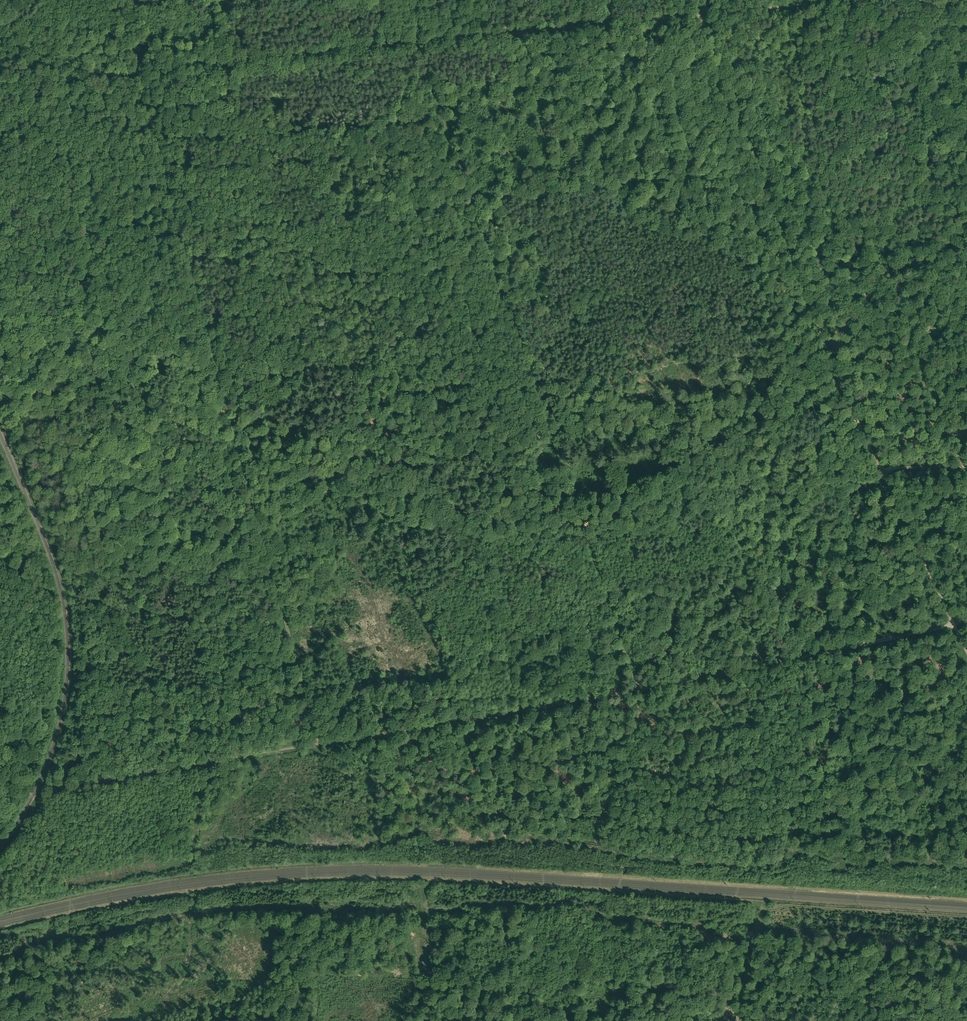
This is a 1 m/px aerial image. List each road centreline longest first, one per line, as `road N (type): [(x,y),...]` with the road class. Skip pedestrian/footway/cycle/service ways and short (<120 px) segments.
road 1 (track): [(48,789),(613,710),(953,621)]
road 2 (track): [(809,0),(0,85)]
road 3 (track): [(322,747),(137,68),(134,0)]
road 4 (track): [(582,527),(414,42)]
road 5 (track): [(699,13),(812,308)]
road 6 (track): [(737,1020),(752,942),(769,911),(800,906),(966,916)]
road 7 (track): [(879,470),(966,651)]
road 8 (track): [(582,527),(642,703)]
road 9 (track): [(812,308),(879,470)]

